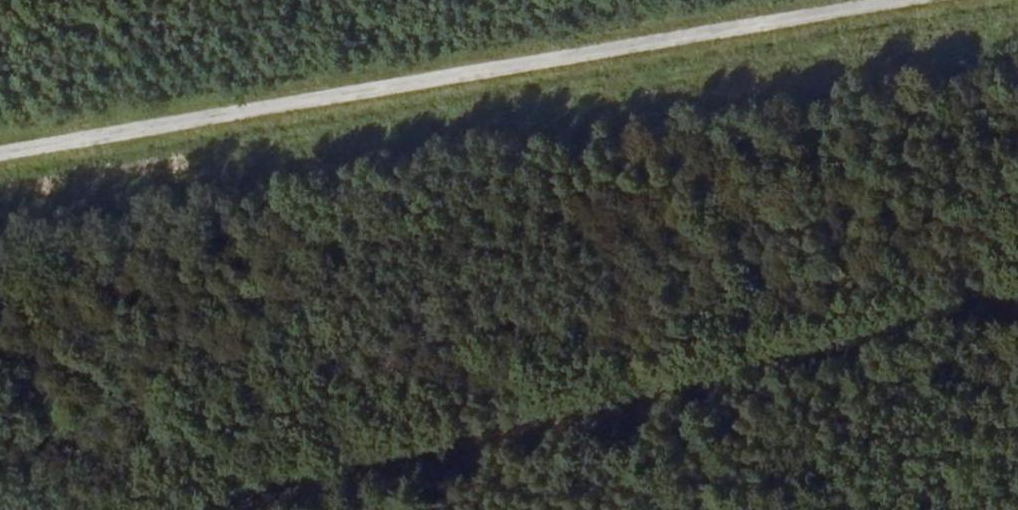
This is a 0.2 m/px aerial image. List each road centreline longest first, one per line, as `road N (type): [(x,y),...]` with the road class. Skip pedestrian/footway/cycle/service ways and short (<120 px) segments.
road 1 (track): [(0,156),(904,0)]
road 2 (track): [(1017,311),(281,509)]

